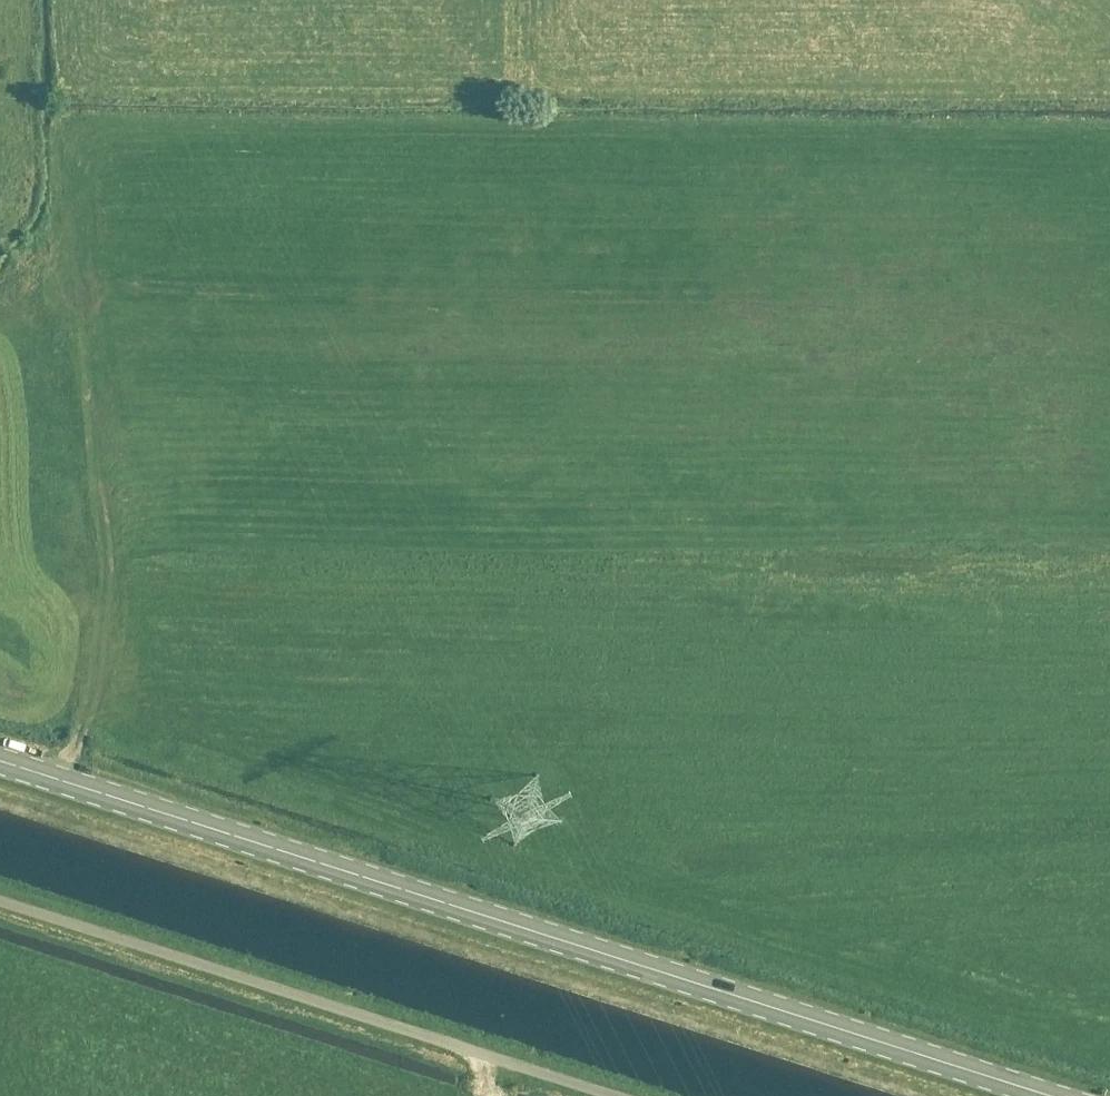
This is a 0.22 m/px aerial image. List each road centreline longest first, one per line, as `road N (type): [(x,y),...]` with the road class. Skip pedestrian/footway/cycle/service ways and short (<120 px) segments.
road 1 (primary): [(1046,1095),(0,763)]
road 2 (unclassified): [(608,1095),(0,902)]

